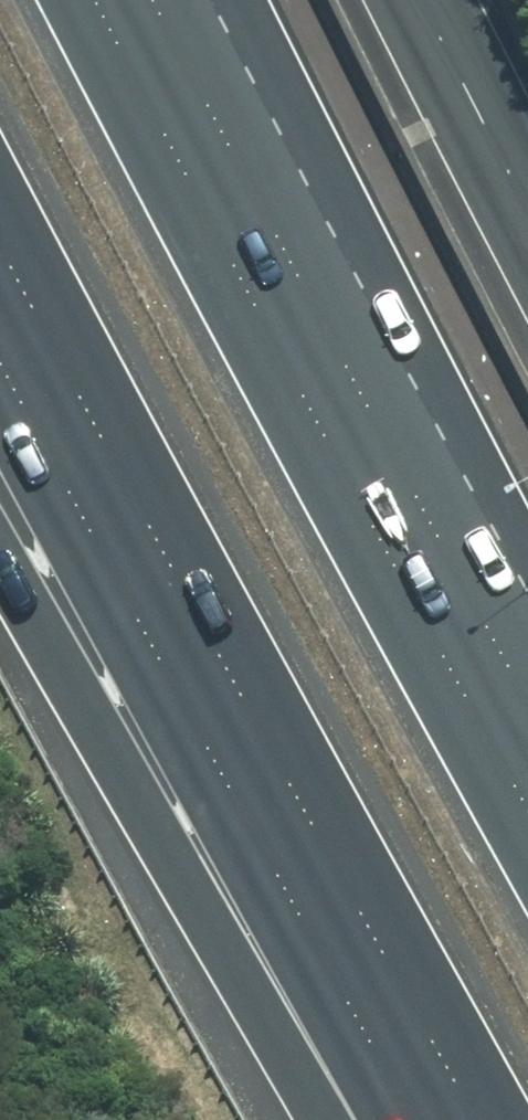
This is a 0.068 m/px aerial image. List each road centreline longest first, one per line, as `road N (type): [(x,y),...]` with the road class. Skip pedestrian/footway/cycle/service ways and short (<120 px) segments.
road 1 (motorway): [(485,1119),(0,249)]
road 2 (motorway): [(104,0),(527,795)]
road 3 (motorway): [(319,1119),(0,570)]

